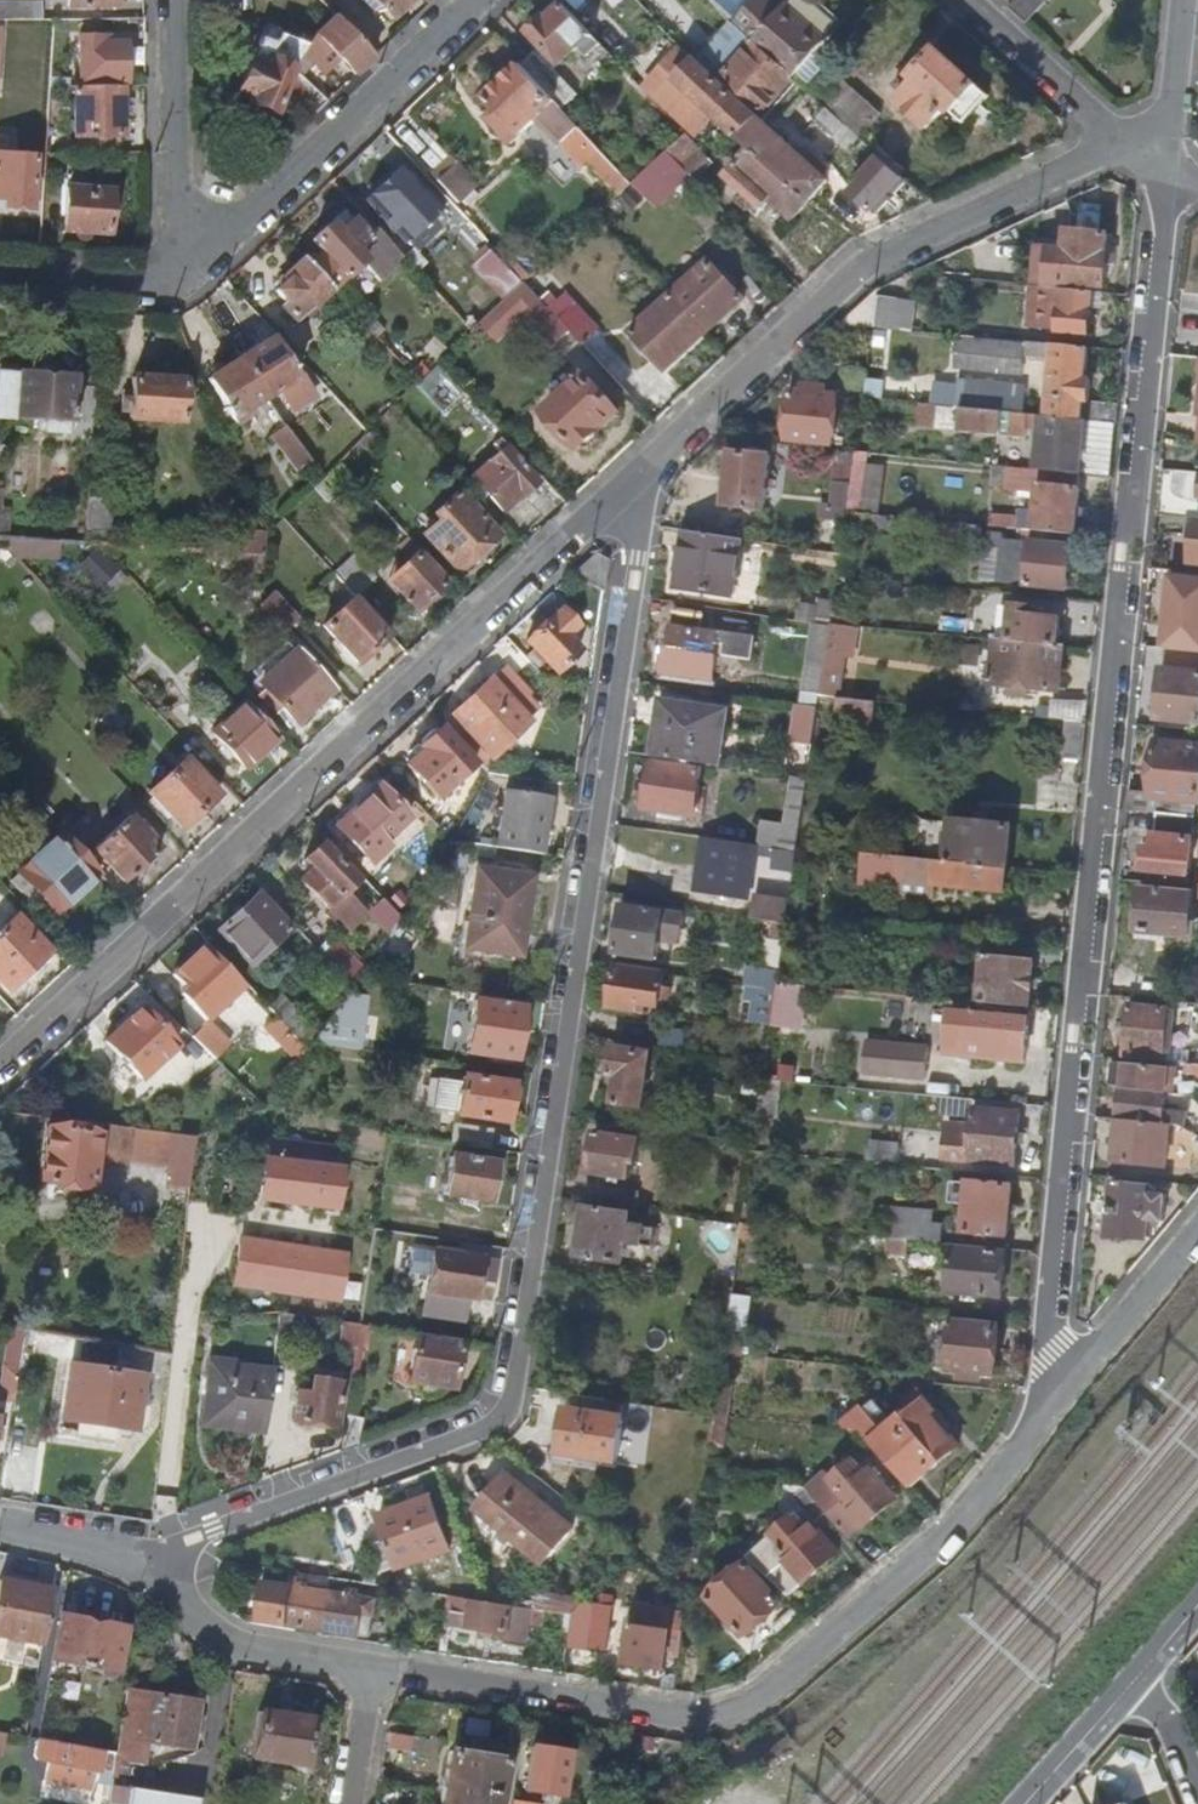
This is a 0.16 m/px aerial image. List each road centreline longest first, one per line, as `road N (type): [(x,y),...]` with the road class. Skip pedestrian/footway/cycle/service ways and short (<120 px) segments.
road 1 (residential): [(141,1556),(494,1424),(515,1402),(654,459)]
road 2 (residential): [(1033,1420),(1157,182)]
road 3 (residential): [(654,459),(0,1068)]
road 4 (residential): [(373,1669),(717,1717),(762,1699),(947,1527),(1033,1420)]
road 5 (residential): [(1104,137),(864,263),(654,459)]
road 6 (residential): [(172,283),(471,0)]
road 7 (residential): [(171,0),(172,283)]
road 8 (residential): [(141,1556),(229,1640),(373,1669)]
road 9 (residential): [(1197,1215),(1033,1420)]
road 10 (residential): [(954,0),(1104,137)]
road 11 (residential): [(1176,0),(1157,182)]
road 12 (residential): [(1143,1671),(1025,1803)]
road 13 (residential): [(0,273),(172,283)]
road 14 (residential): [(0,1532),(141,1556)]
road 15 (residential): [(1196,1803),(1143,1671)]
road 16 (residential): [(350,1803),(373,1669)]

